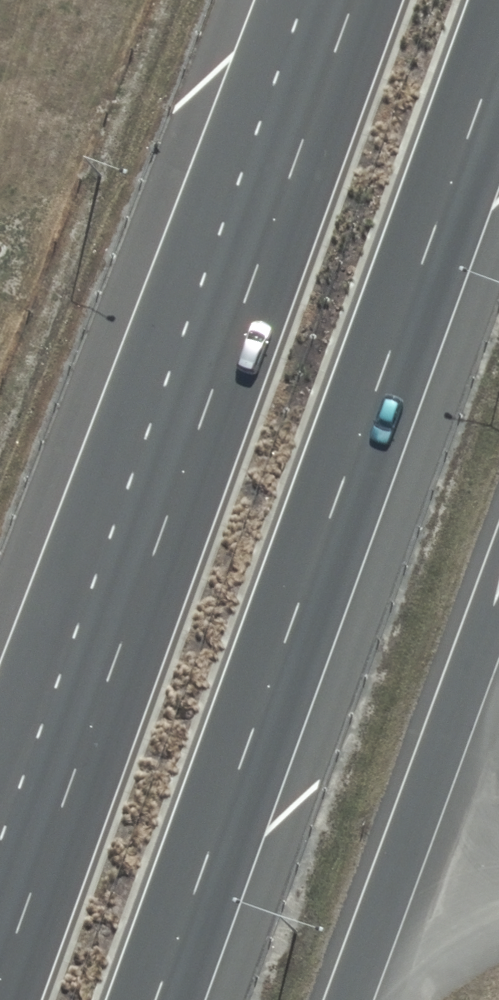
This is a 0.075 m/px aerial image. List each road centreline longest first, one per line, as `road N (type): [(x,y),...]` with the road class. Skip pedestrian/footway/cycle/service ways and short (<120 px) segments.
road 1 (trunk): [(498,68),(163,999)]
road 2 (trunk): [(119,646),(354,0)]
road 3 (trunk): [(498,588),(347,999)]
road 4 (trunk): [(0,976),(119,646)]
road 5 (trunk): [(0,879),(119,646)]

